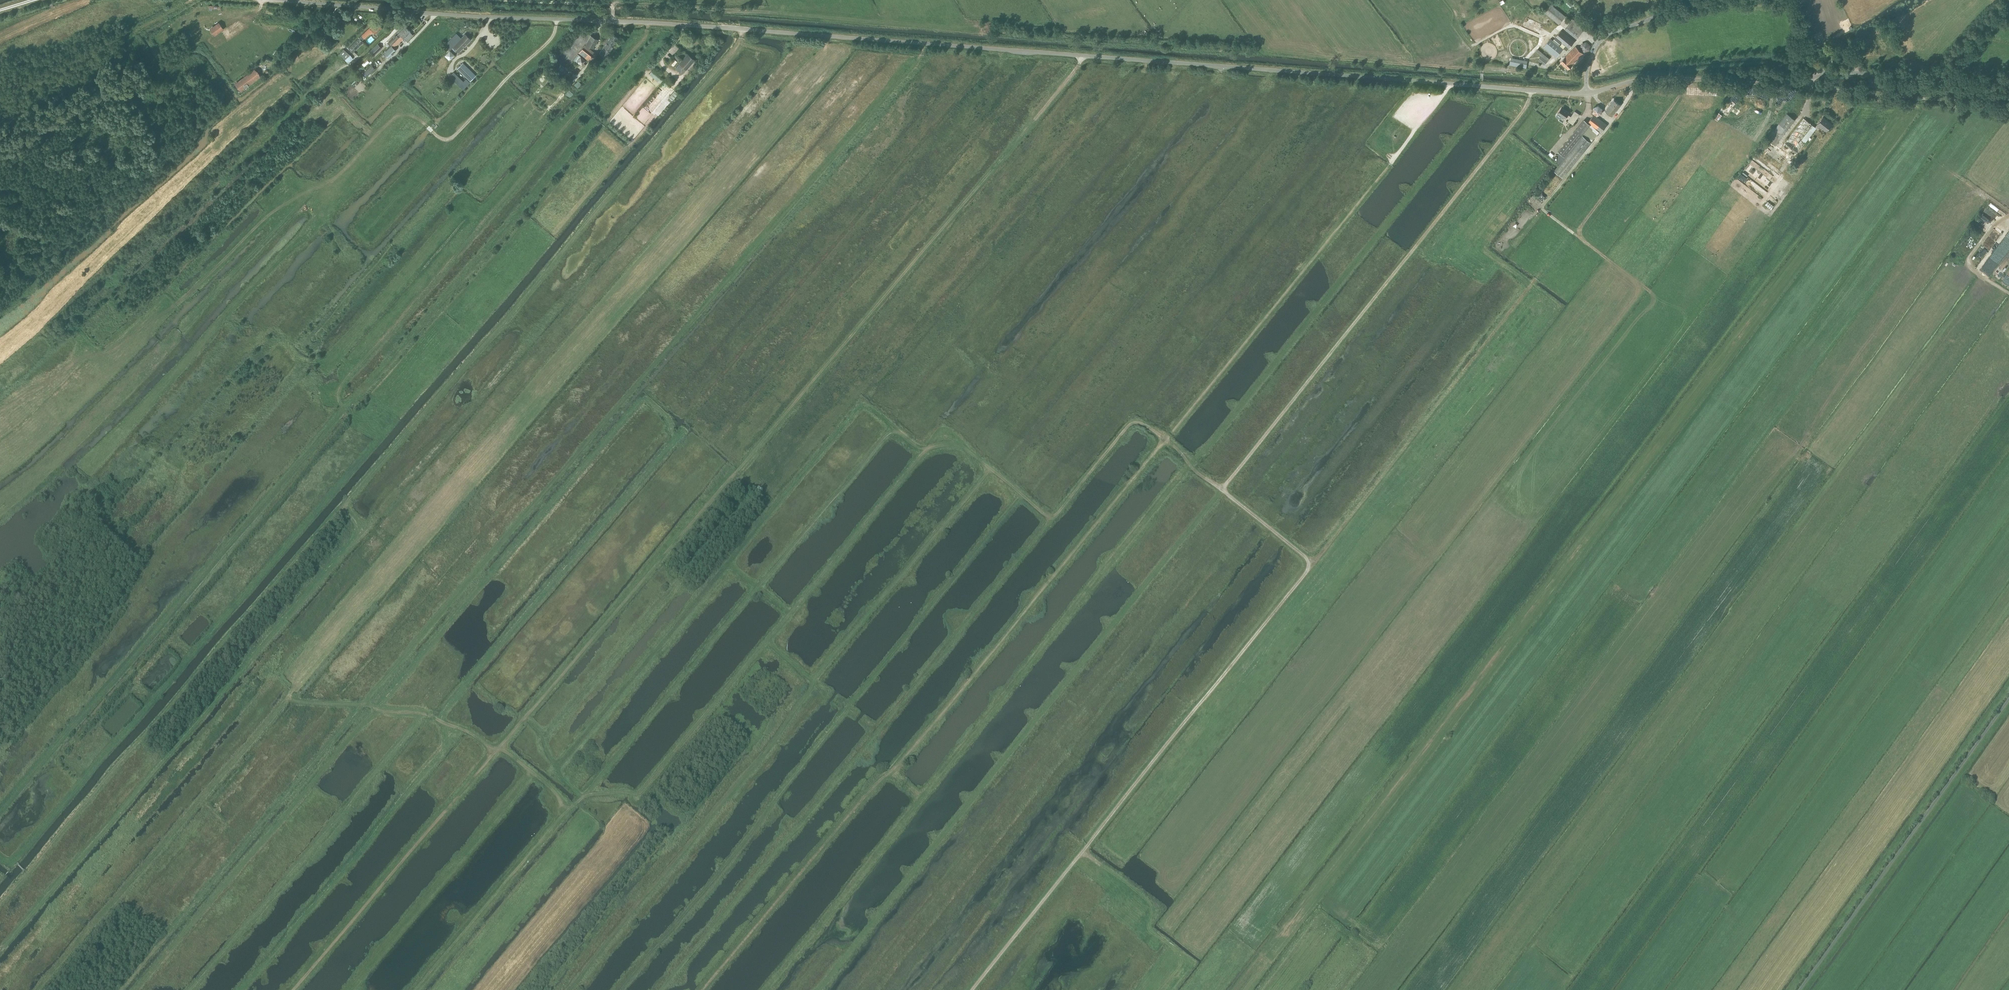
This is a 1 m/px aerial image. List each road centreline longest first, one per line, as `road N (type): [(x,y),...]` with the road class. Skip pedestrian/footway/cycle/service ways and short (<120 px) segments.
road 1 (unclassified): [(1587,94),(286,0)]
road 2 (track): [(1391,166),(898,766),(703,989)]
road 3 (track): [(989,467),(1052,519),(1129,426),(1141,423),(1313,563),(972,989)]
road 4 (track): [(559,131),(578,111),(592,125),(0,813)]
road 5 (track): [(496,751),(1085,56)]
road 6 (track): [(0,412),(169,311),(288,196),(332,182),(394,120),(410,117),(451,139),(551,40),(556,19)]
road 7 (track): [(1222,488),(1523,111),(1530,91)]
road 8 (track): [(1313,563),(1576,235)]
road 9 (track): [(743,29),(734,50),(494,333)]
road 10 (unclassified): [(1587,94),(1643,79),(1786,84),(1819,74)]
road 11 (track): [(1811,86),(2008,106)]
road 12 (track): [(1576,235),(1680,98),(1685,79)]
road 13 (unclassified): [(2008,85),(1819,74)]
road 14 (track): [(776,13),(614,3)]
road 15 (unclassified): [(1587,94),(1603,34),(1694,0)]

